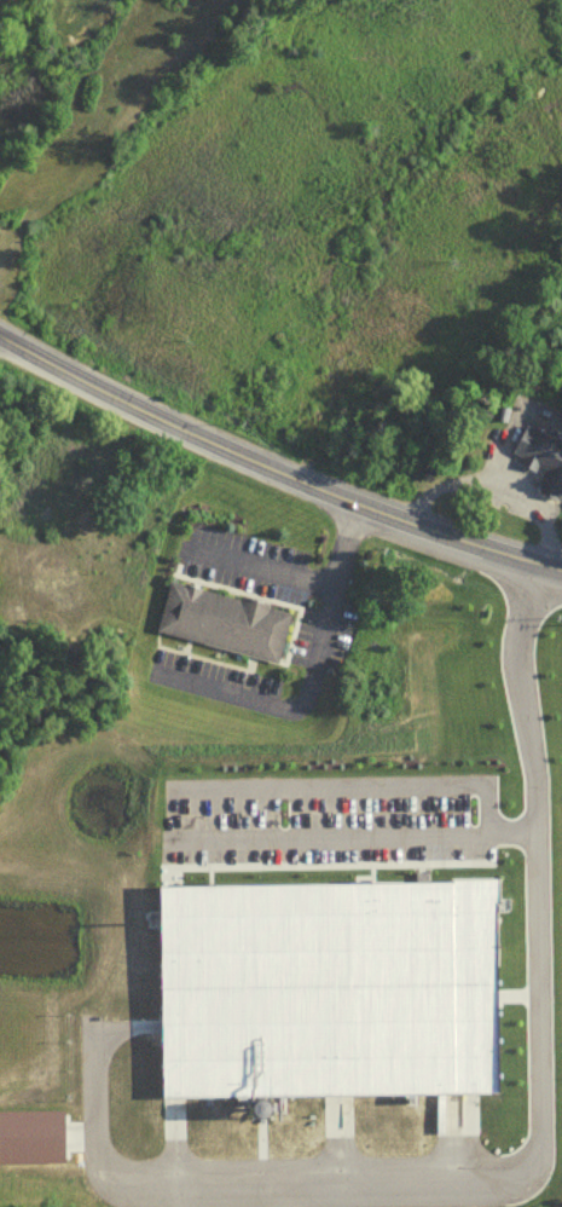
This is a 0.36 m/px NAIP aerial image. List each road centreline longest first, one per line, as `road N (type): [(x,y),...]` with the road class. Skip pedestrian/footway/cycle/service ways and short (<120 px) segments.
road 1 (tertiary): [(561,575),(419,532),(245,463),(95,397),(0,341)]

